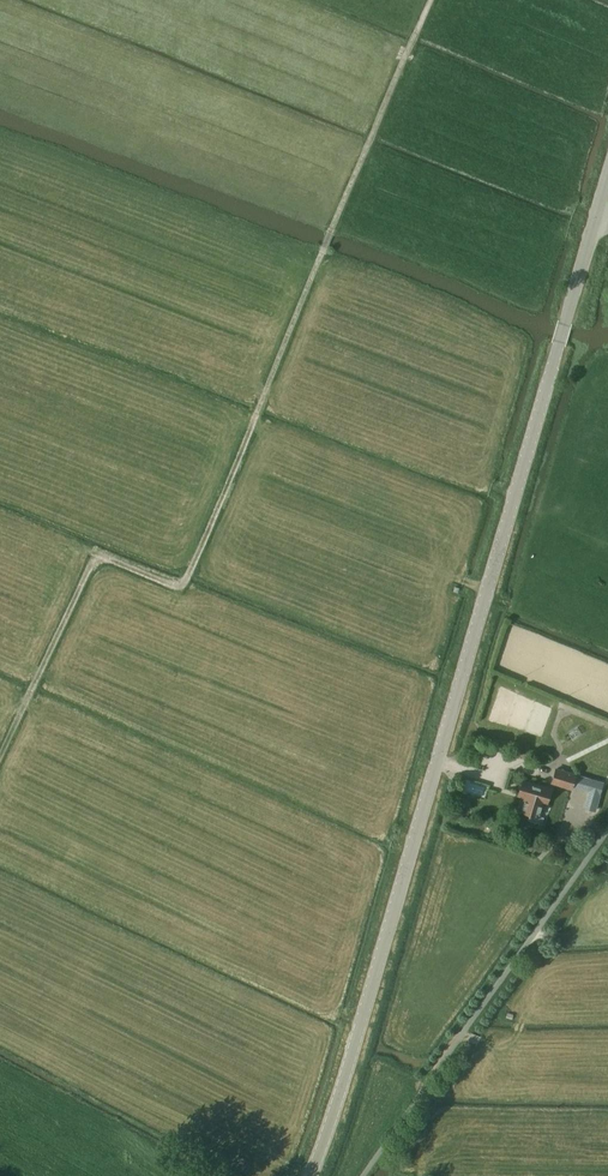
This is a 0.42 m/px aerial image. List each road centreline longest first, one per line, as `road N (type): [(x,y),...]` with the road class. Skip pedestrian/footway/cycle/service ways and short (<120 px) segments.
road 1 (tertiary): [(310,1175),(607,175)]
road 2 (track): [(0,760),(98,556),(183,589),(431,0)]
road 3 (unclassified): [(363,1175),(607,829)]

